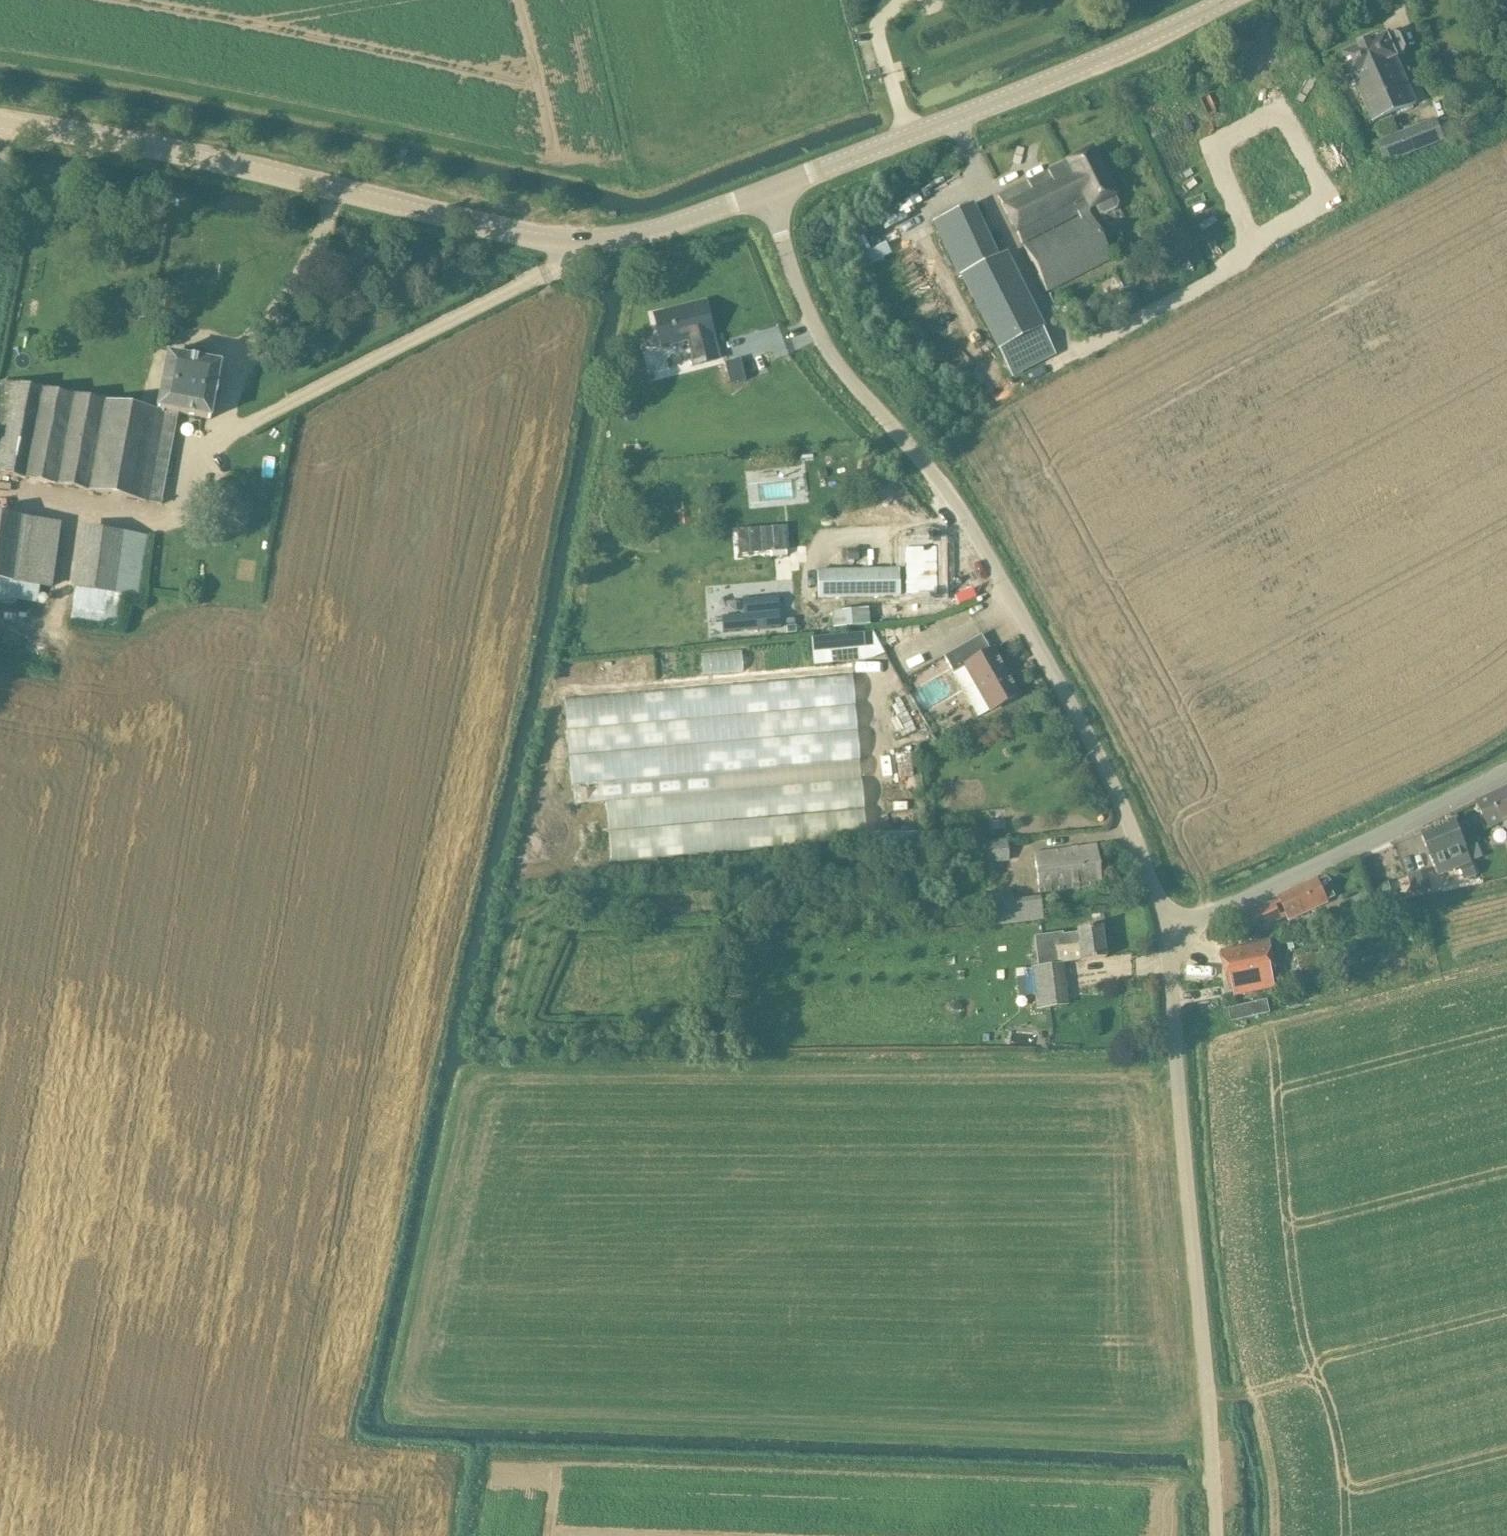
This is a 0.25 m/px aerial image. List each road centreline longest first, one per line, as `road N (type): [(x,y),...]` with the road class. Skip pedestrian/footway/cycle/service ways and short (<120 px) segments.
road 1 (unclassified): [(1170,939),(1119,804),(949,494),(813,326),(771,194)]
road 2 (tertiary): [(0,126),(141,147),(566,248),(638,240),(771,194)]
road 3 (unclassified): [(1228,1535),(1170,939)]
road 4 (tertiary): [(771,194),(1238,0)]
road 5 (unclassified): [(1170,939),(1506,772)]

